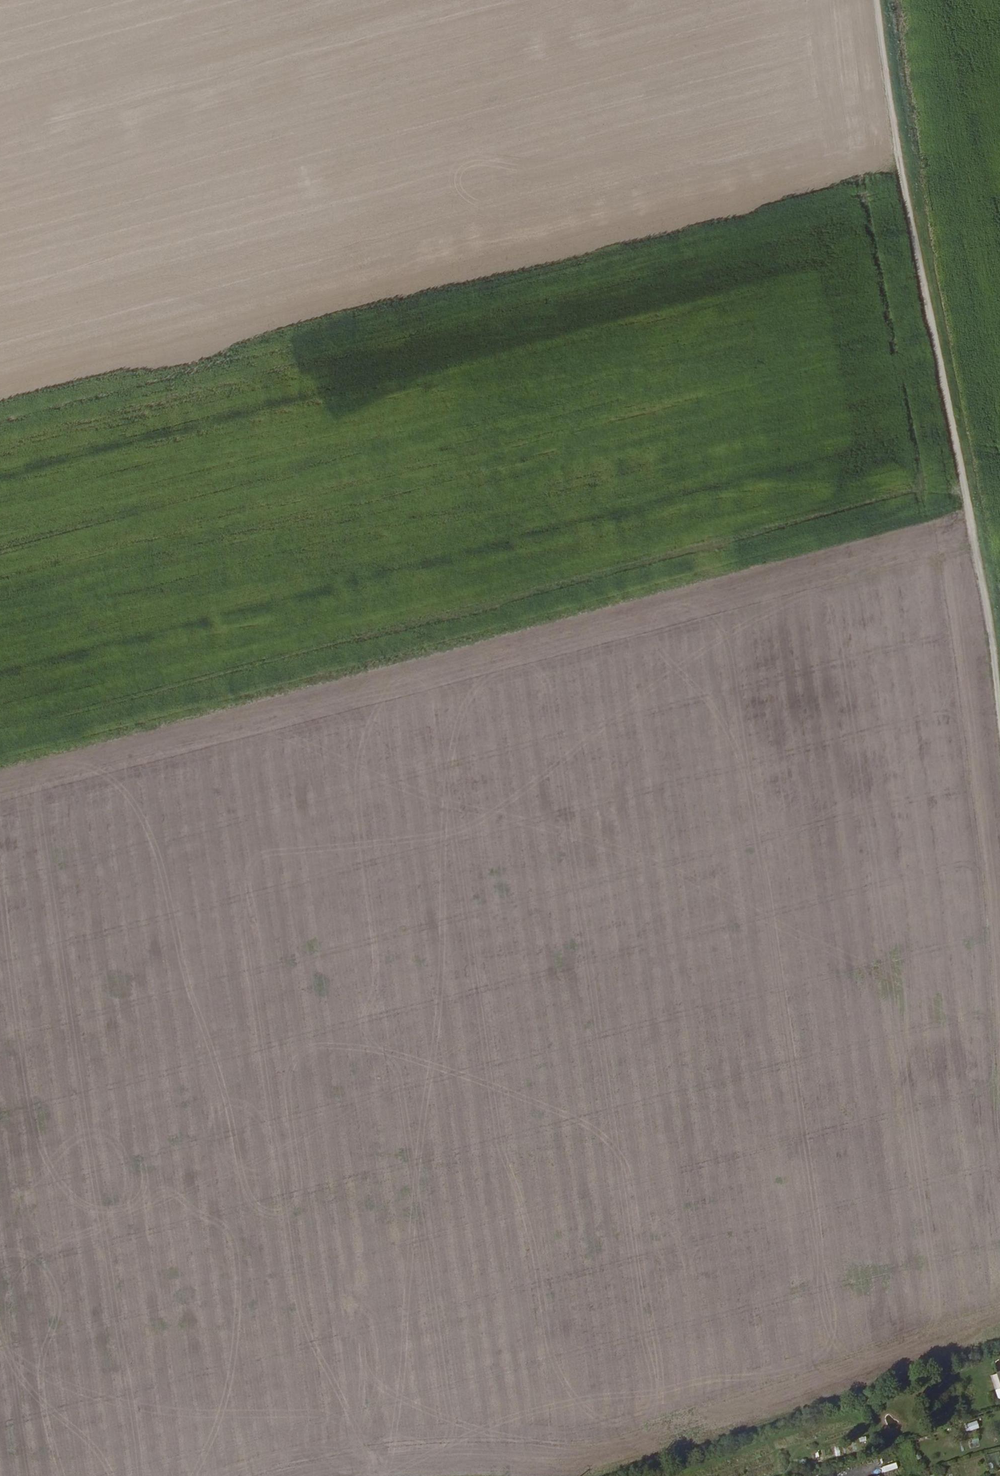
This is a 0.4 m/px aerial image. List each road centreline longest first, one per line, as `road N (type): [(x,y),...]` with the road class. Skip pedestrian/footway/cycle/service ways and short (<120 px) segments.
road 1 (track): [(999,664),(888,92),(878,0)]

